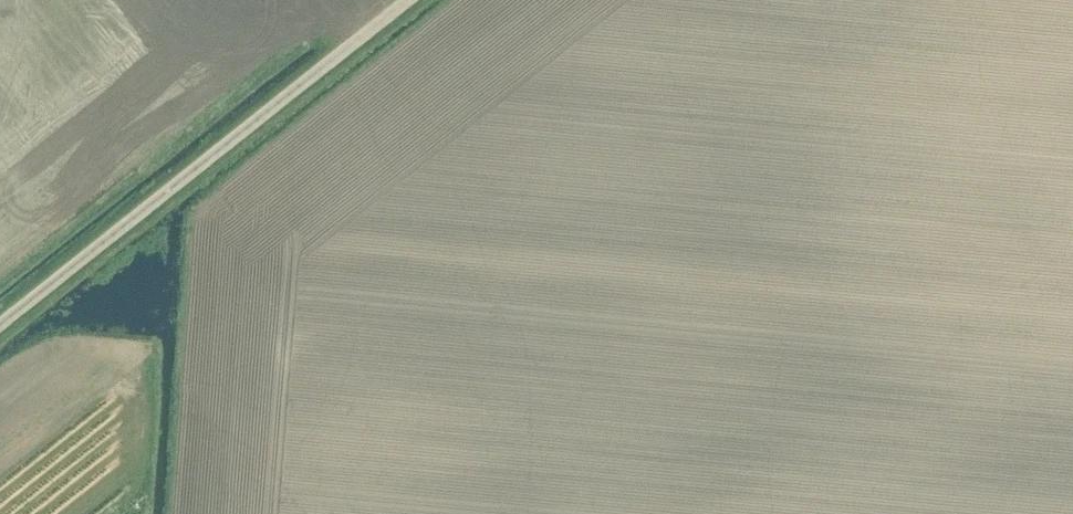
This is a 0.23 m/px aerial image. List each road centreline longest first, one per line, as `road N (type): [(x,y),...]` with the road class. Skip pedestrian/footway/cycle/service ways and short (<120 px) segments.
road 1 (unclassified): [(0,324),(405,0)]

